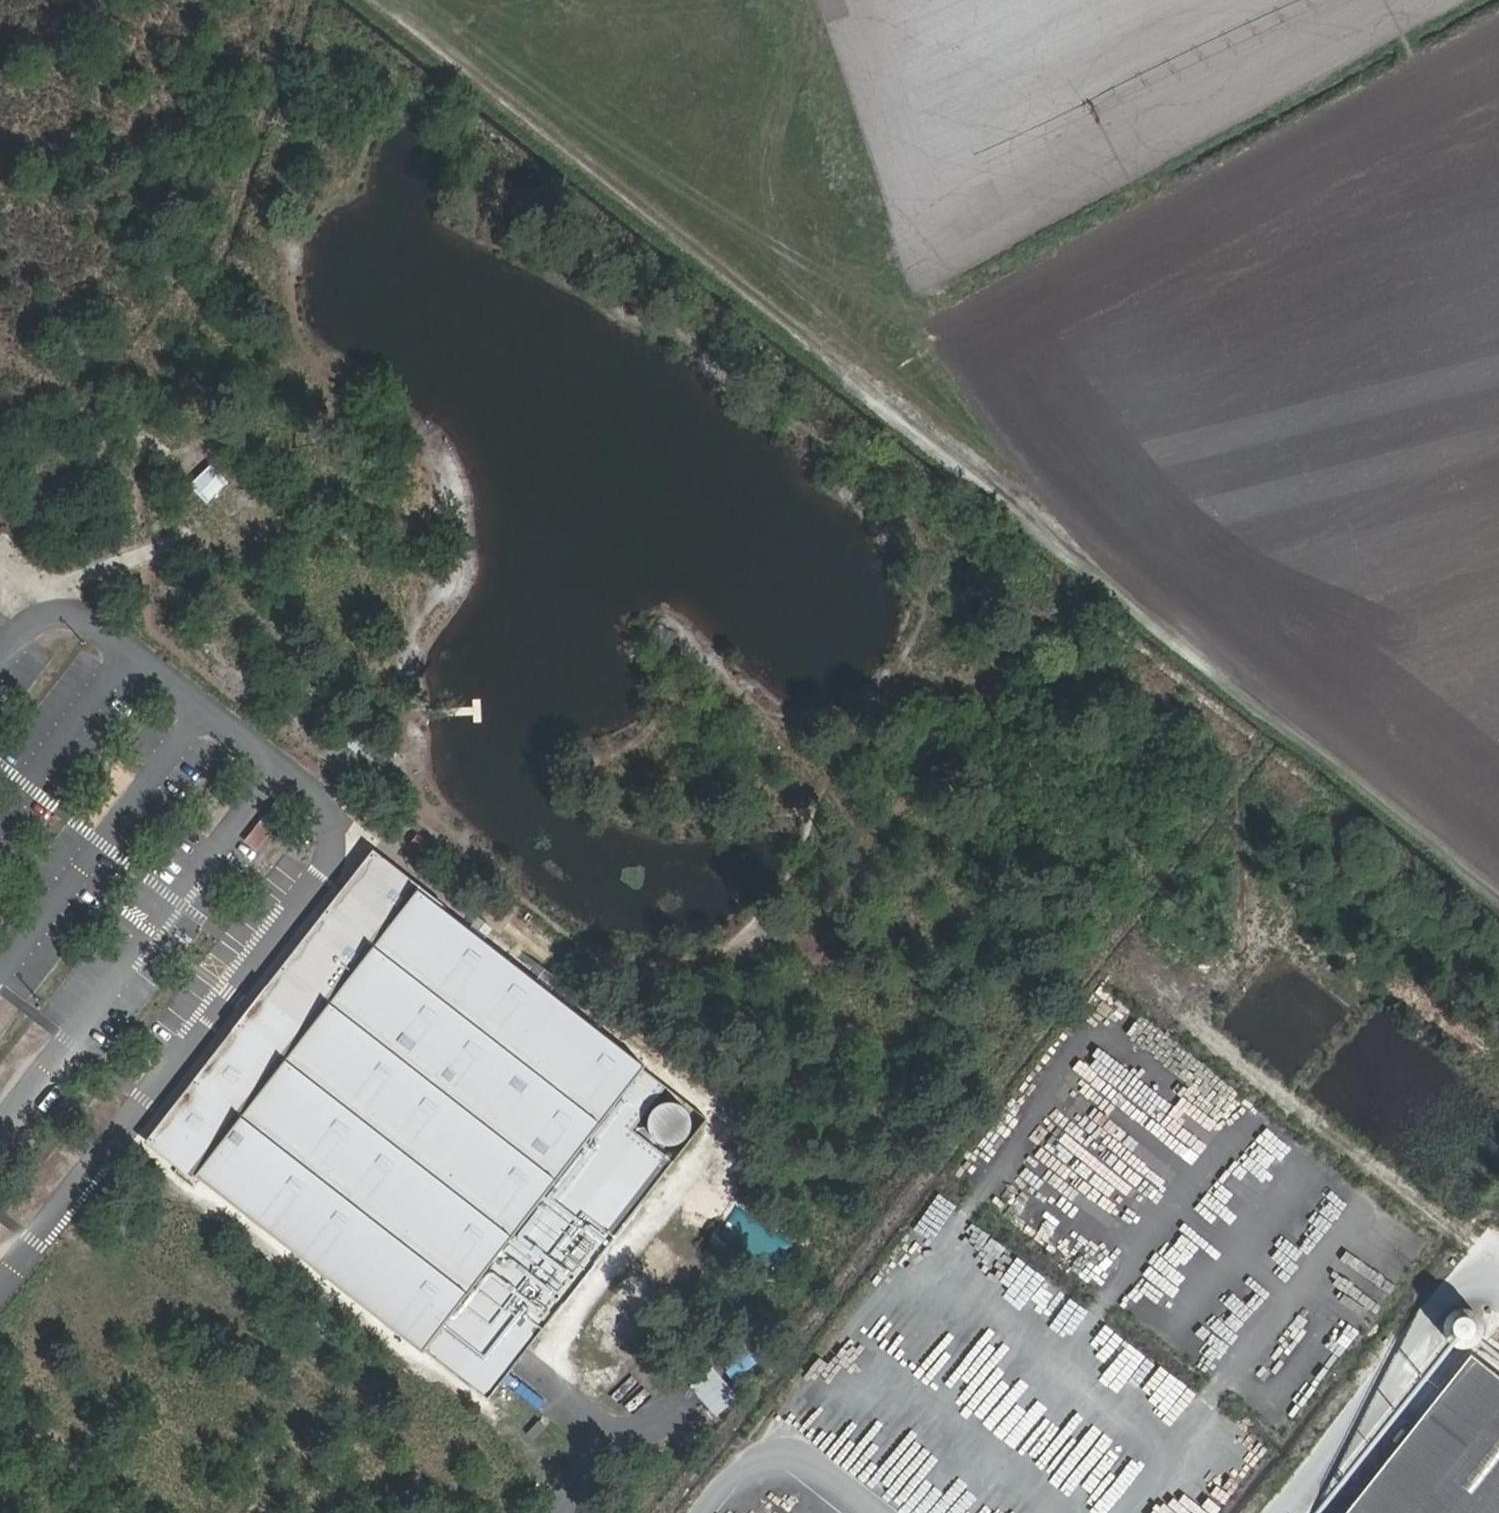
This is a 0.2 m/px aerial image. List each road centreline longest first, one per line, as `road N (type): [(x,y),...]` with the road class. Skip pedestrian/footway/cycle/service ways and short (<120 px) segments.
road 1 (track): [(1185,1026),(1469,1241)]

